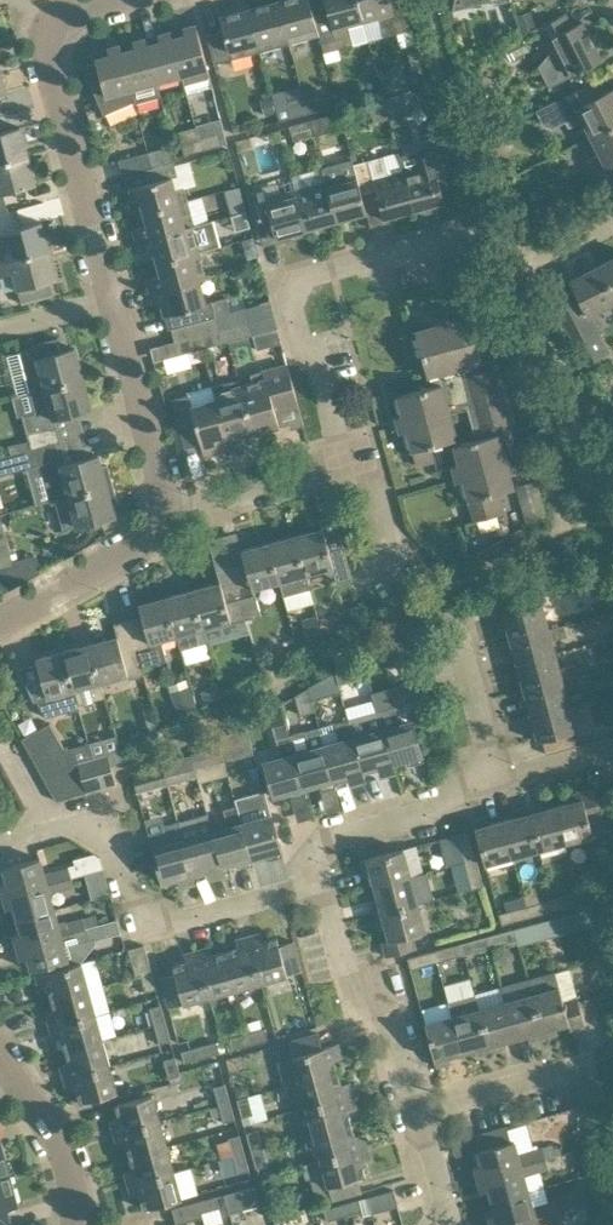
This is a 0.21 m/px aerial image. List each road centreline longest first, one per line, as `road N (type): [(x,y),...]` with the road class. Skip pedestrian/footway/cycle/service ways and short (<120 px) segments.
road 1 (residential): [(378,458),(367,417),(330,425),(289,275),(485,221),(553,253),(612,223)]
road 2 (residential): [(0,846),(107,820),(135,932),(320,883)]
road 3 (residential): [(35,13),(110,296)]
road 4 (residential): [(421,1111),(387,992),(342,971),(320,883)]
road 5 (residential): [(320,883),(307,834),(496,784)]
road 6 (residential): [(162,504),(195,508),(378,458)]
road 7 (residential): [(110,296),(162,504)]
road 8 (residential): [(162,504),(135,548),(0,619)]
road 9 (residential): [(0,1064),(69,1162),(71,1224)]
road 10 (residential): [(596,1063),(421,1111)]
road 11 (residential): [(496,784),(451,624)]

